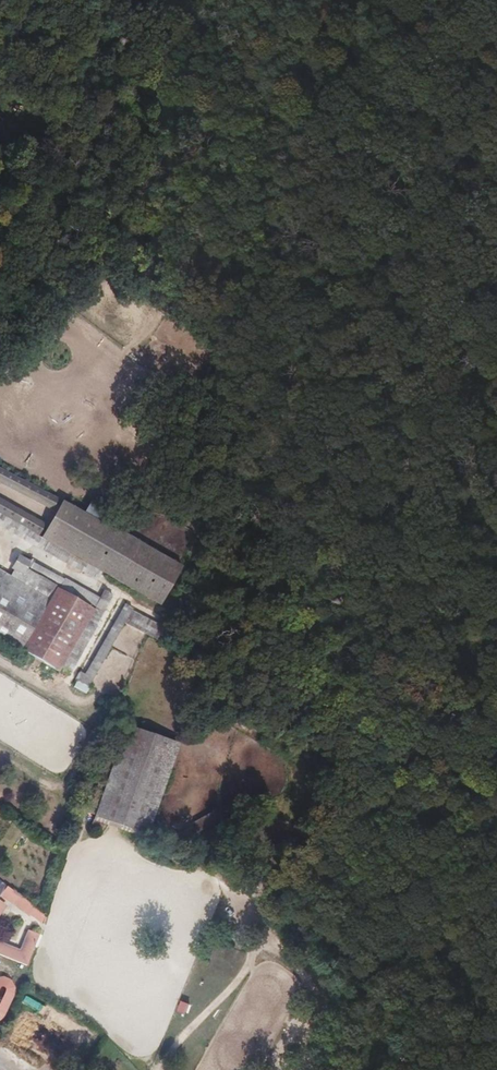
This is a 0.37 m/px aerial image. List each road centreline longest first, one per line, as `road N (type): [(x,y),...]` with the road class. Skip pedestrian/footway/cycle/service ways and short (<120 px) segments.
road 1 (unclassified): [(0,311),(187,209),(290,104),(340,0)]

